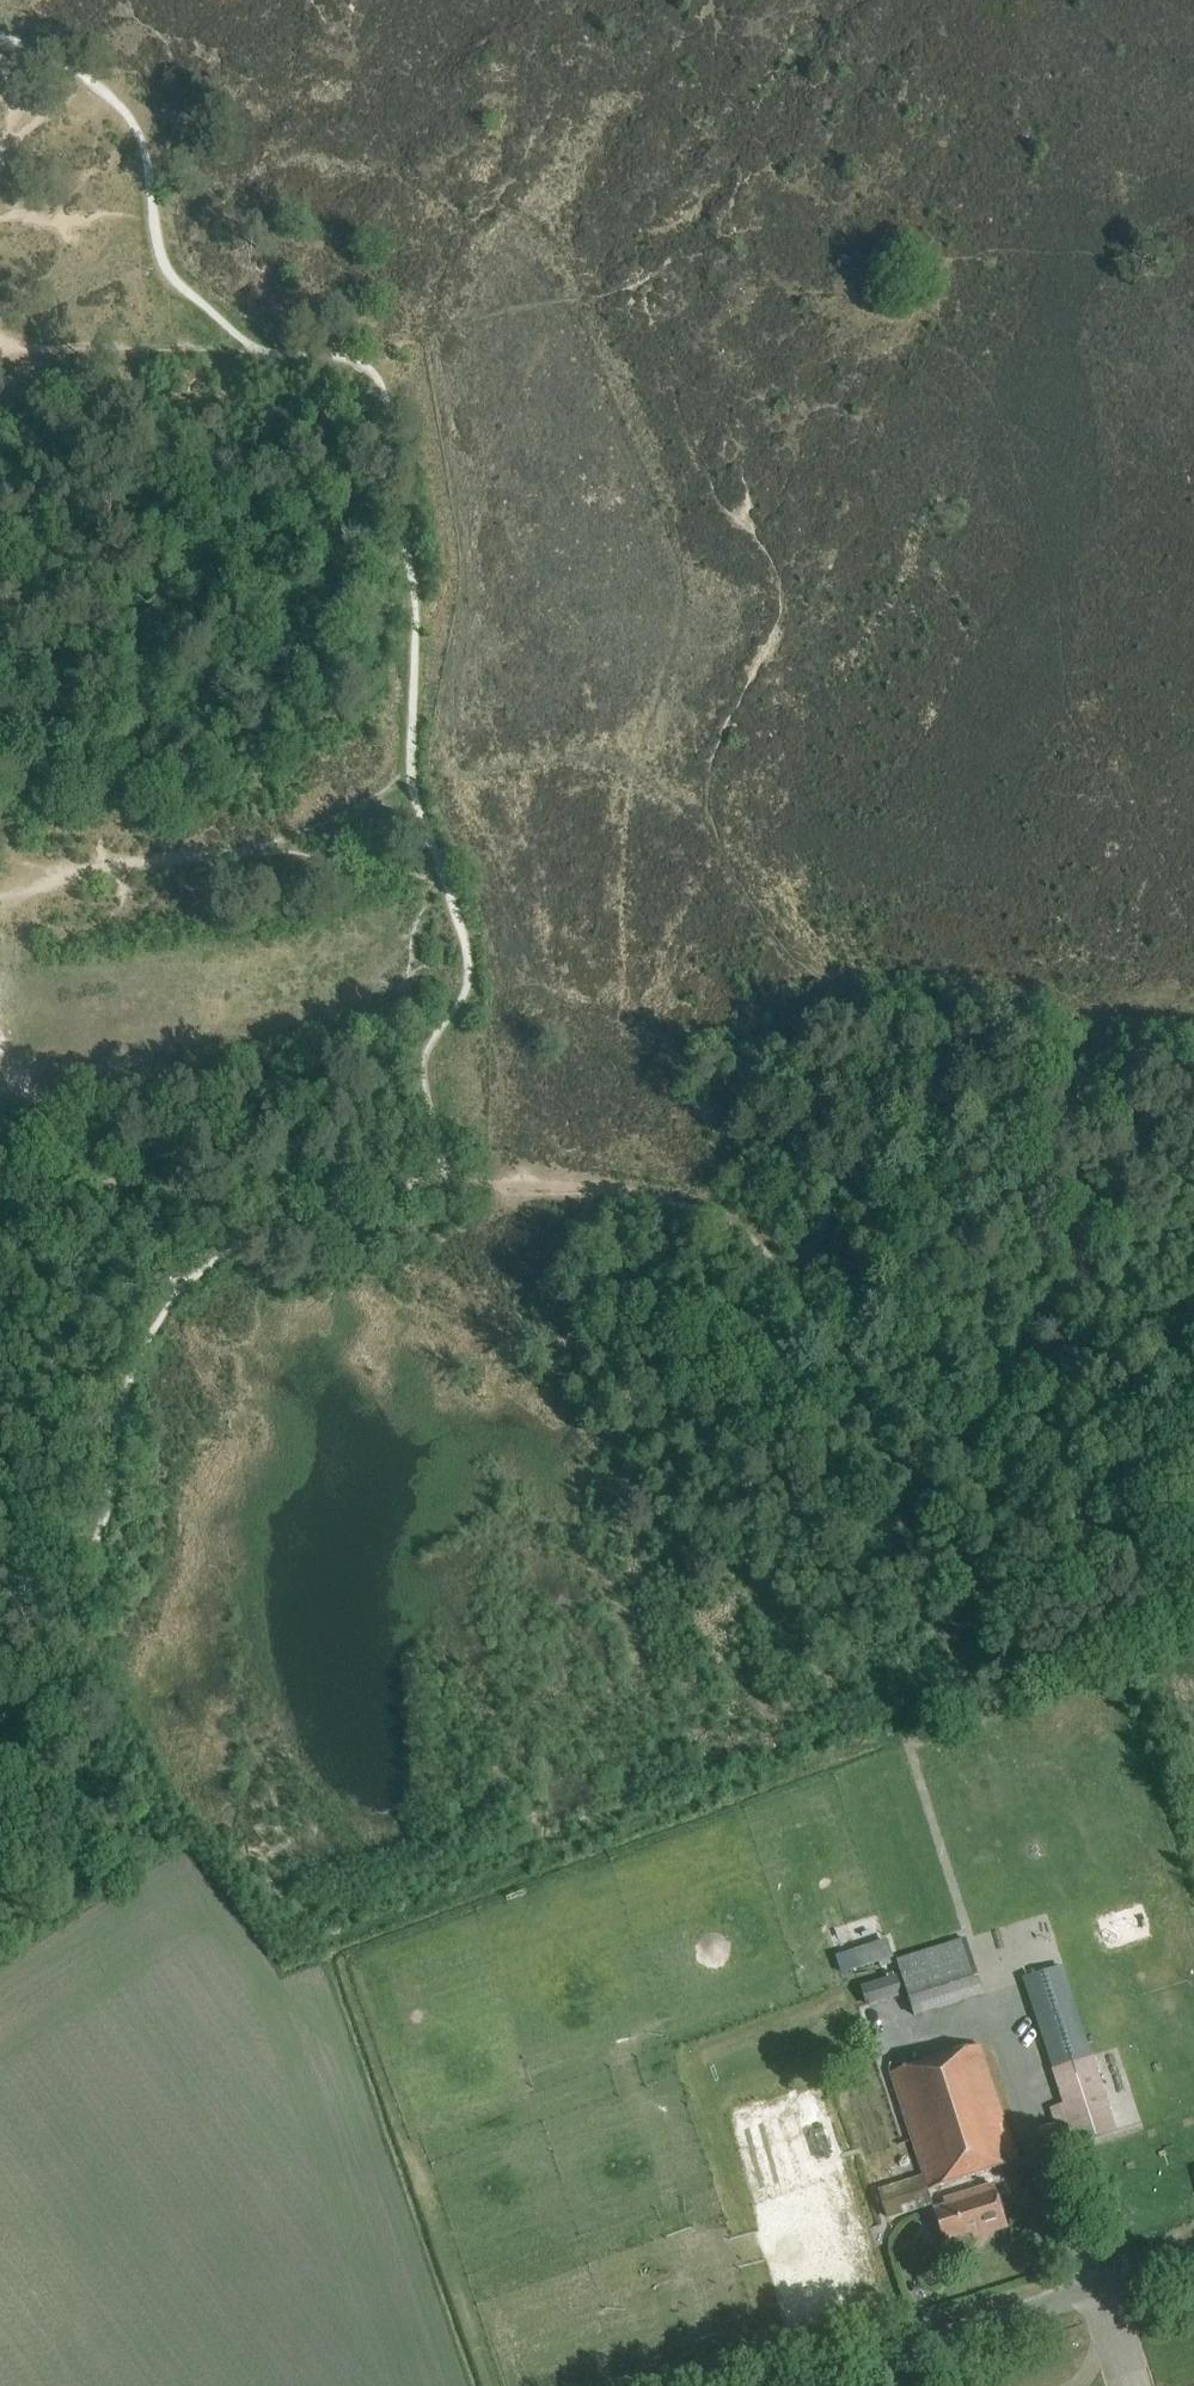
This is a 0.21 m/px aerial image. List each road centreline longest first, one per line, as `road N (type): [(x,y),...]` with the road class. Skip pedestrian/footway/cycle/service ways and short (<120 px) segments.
road 1 (unclassified): [(816,2385),(1193,2264)]

